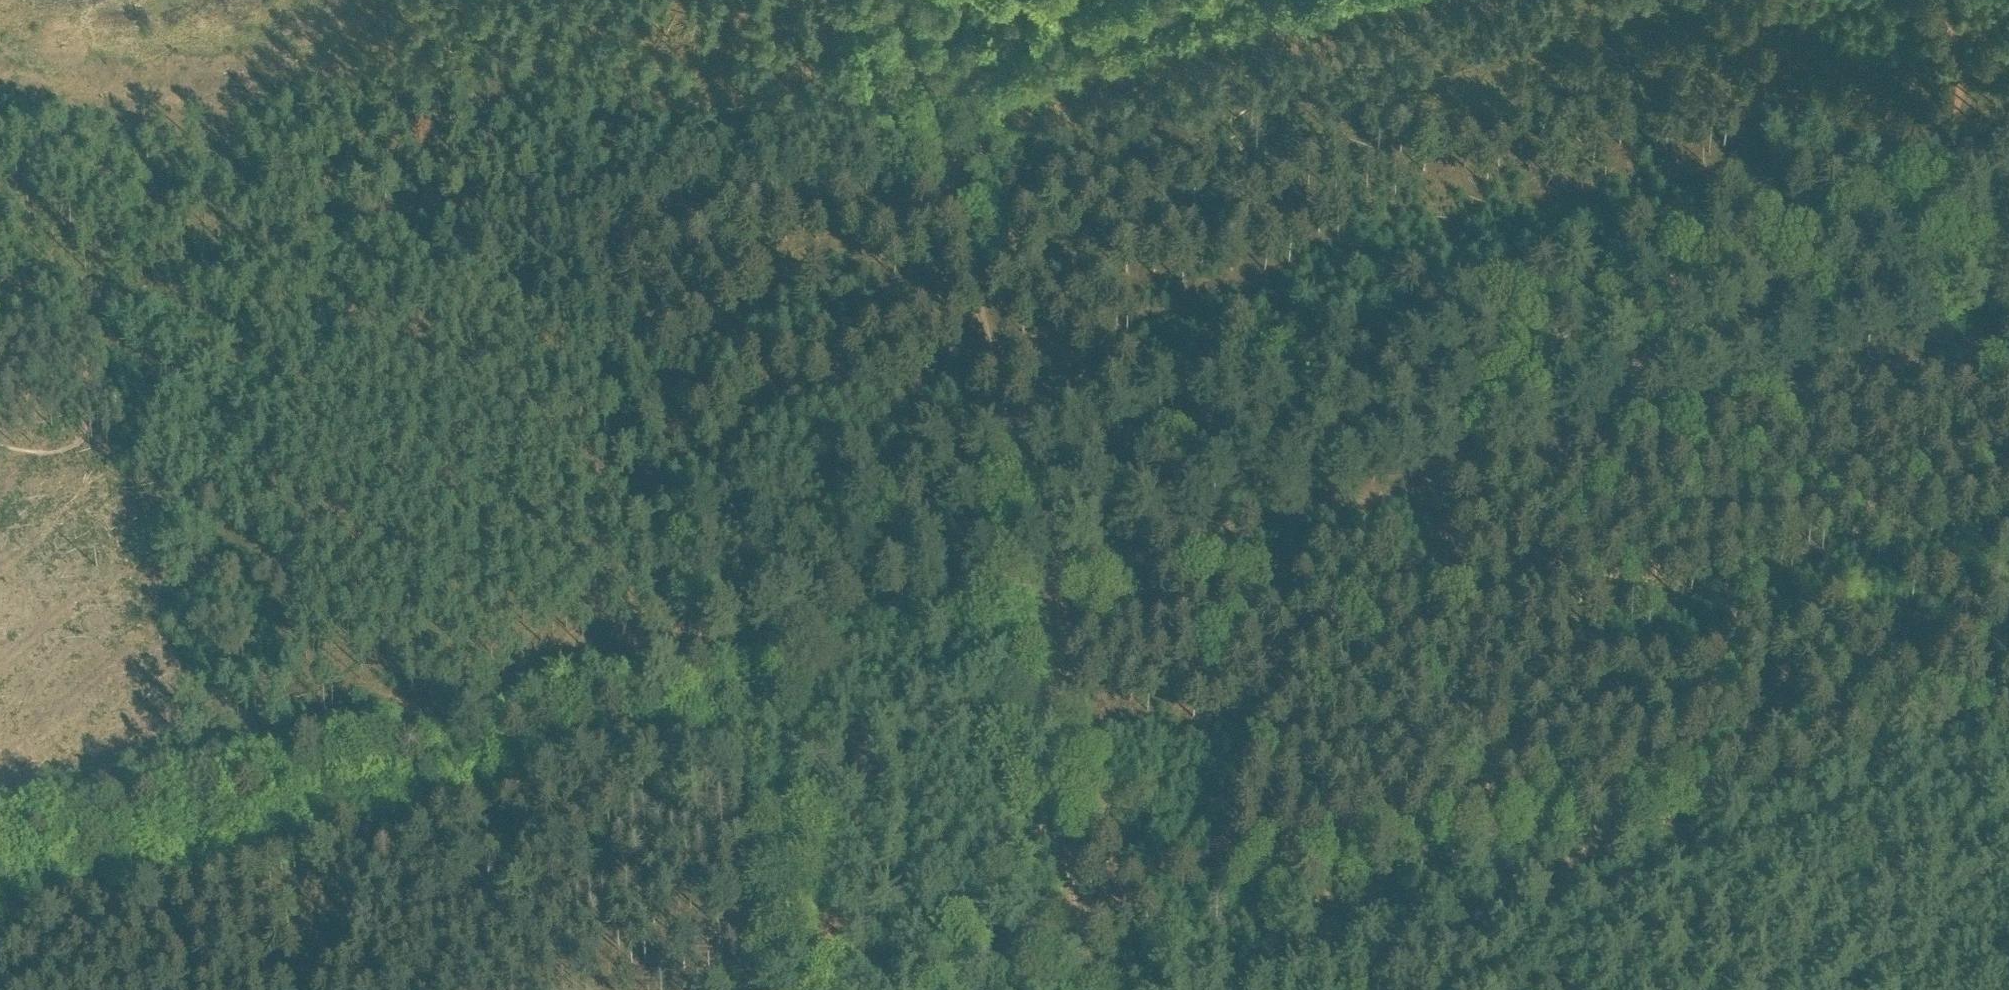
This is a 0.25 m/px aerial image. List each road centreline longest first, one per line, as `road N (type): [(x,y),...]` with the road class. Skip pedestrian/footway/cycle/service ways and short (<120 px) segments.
road 1 (track): [(1934,0),(1948,92),(1921,125),(1862,147),(1808,208),(1742,249),(1591,294),(1477,339),(1422,413),(1243,764),(1164,863),(1076,925)]
road 2 (track): [(1081,989),(1046,561),(906,0)]

